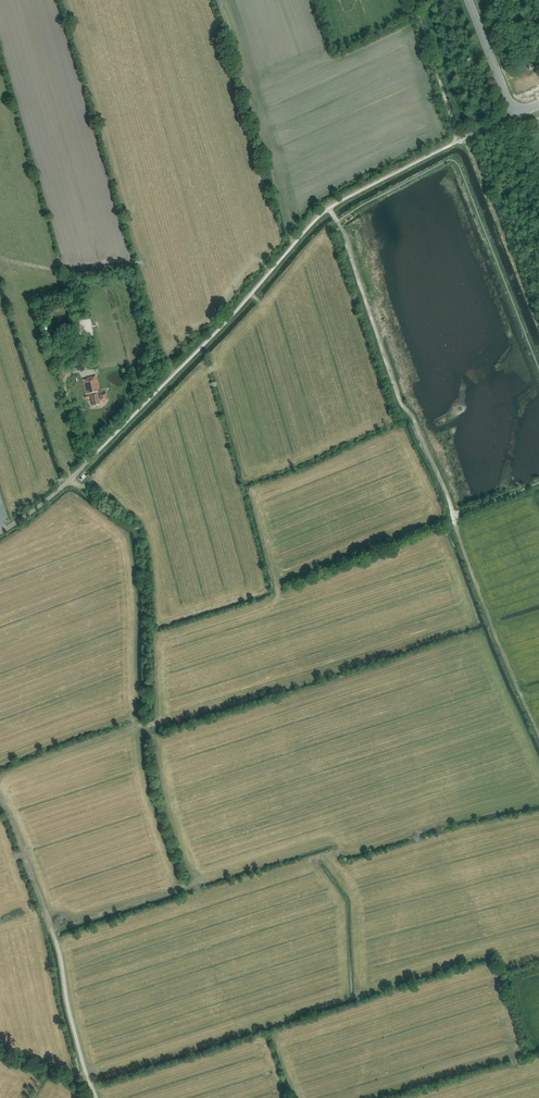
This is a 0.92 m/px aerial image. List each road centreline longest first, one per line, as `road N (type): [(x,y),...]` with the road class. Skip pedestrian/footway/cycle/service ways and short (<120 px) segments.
road 1 (track): [(337,221),(400,400),(453,515)]
road 2 (track): [(453,515),(538,735)]
road 3 (track): [(416,0),(462,140)]

